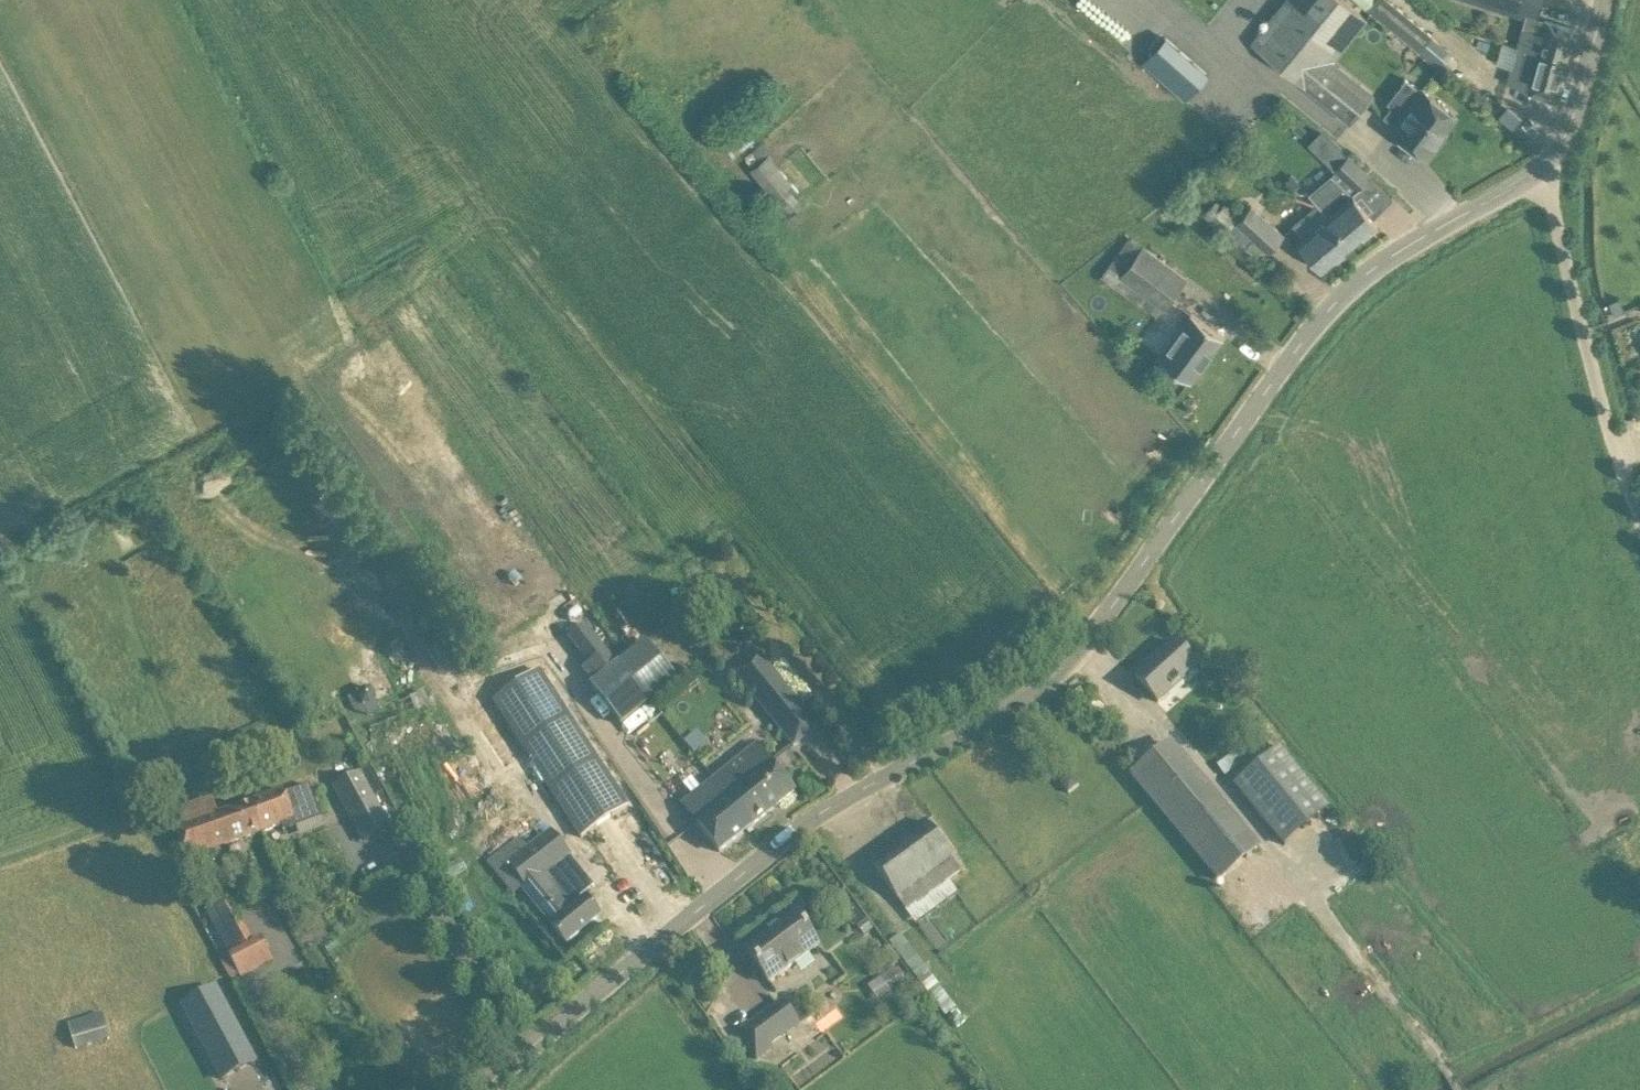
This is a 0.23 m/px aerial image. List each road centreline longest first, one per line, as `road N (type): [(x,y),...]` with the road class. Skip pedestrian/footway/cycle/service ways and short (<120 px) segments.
road 1 (unclassified): [(474,1089),(836,787),(1004,699),(1047,660),(1368,257),(1423,223),(1530,179),(1558,130),(1593,0)]

